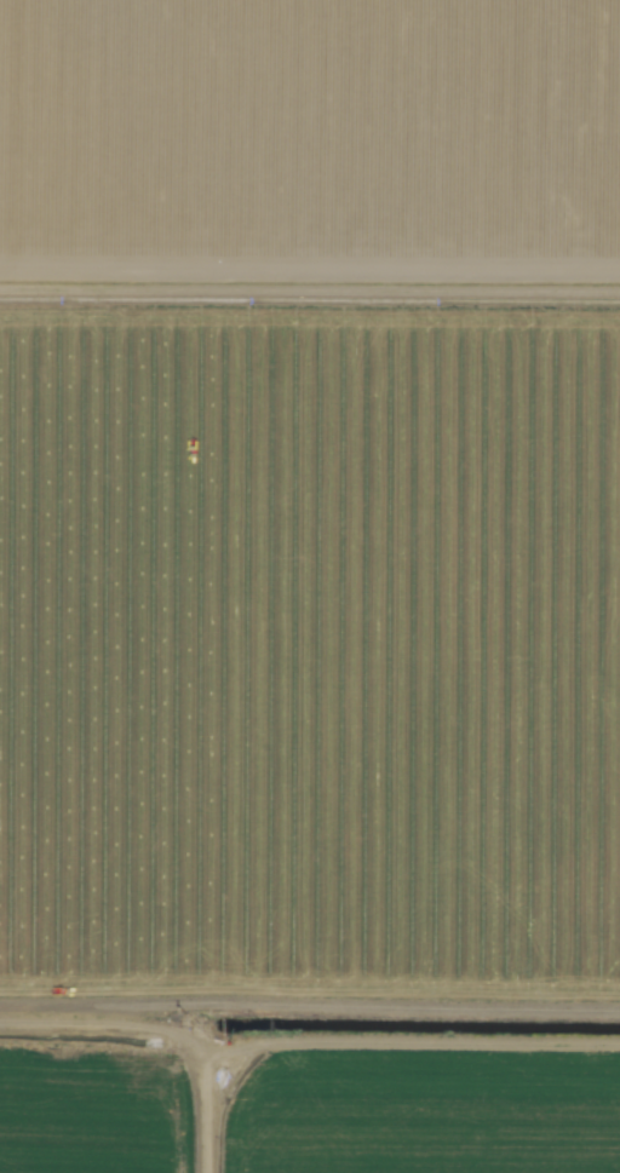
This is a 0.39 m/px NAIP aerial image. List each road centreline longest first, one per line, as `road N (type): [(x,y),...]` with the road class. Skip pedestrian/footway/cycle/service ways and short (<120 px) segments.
road 1 (track): [(205,1172),(208,1071),(203,1050),(184,1027),(0,1019)]

